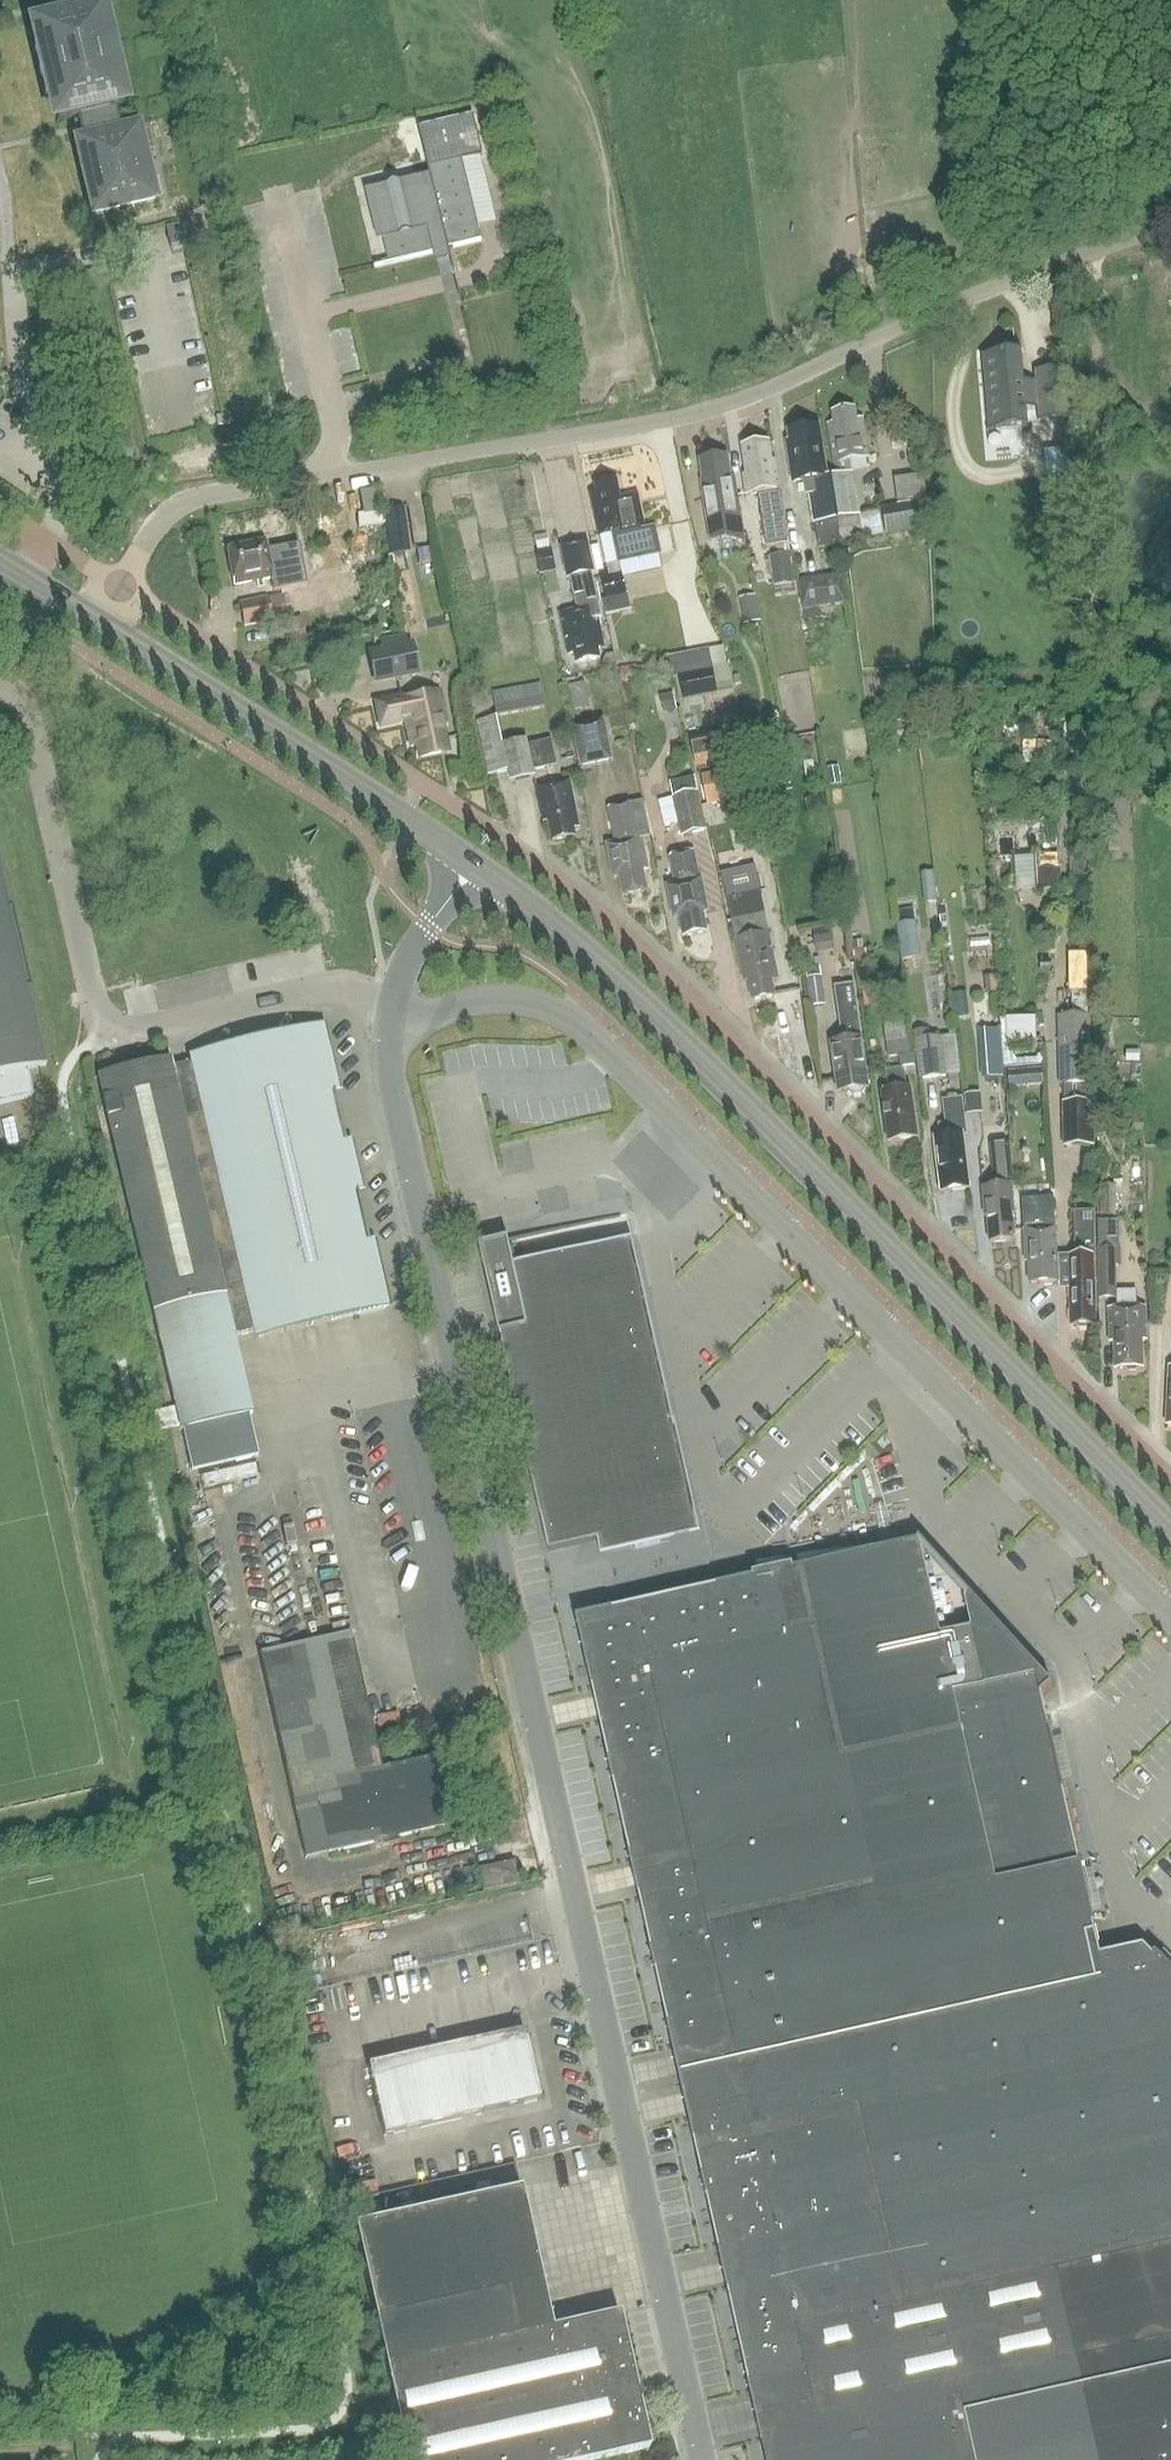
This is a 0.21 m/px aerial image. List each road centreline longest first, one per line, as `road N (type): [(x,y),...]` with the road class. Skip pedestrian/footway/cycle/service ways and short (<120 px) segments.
road 1 (unclassified): [(702,2459),(393,1077),(391,1027)]
road 2 (unclassified): [(1170,1480),(668,979),(546,870),(117,588)]
road 3 (unclassified): [(117,588),(168,515),(205,492),(633,429),(737,406),(1087,255),(1170,228)]
road 4 (unclassified): [(391,1027),(475,1005),(515,1003),(560,1015),(620,1063),(1170,1615)]
road 5 (secondary): [(472,865),(582,952),(705,1069),(1170,1532)]
road 6 (unclassified): [(395,1001),(338,986),(118,1035),(105,1028),(93,1000),(33,719),(0,687)]
road 7 (secondary): [(96,620),(472,865)]
road 8 (unclassified): [(395,1001),(424,934),(472,865)]
road 9 (unclassified): [(117,588),(13,518)]

